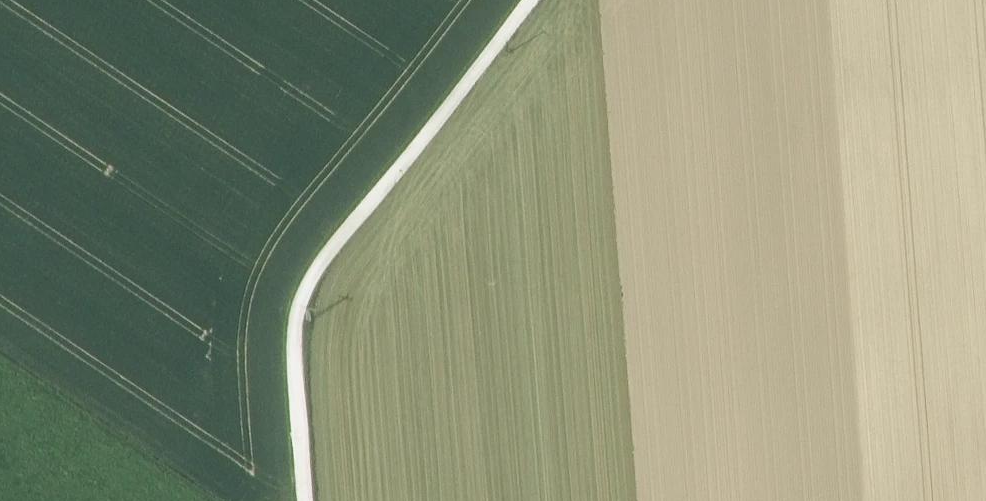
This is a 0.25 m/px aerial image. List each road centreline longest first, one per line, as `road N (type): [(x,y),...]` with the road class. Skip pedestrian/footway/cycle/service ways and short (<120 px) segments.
road 1 (track): [(531,0),(305,293),(298,332),(311,500)]

